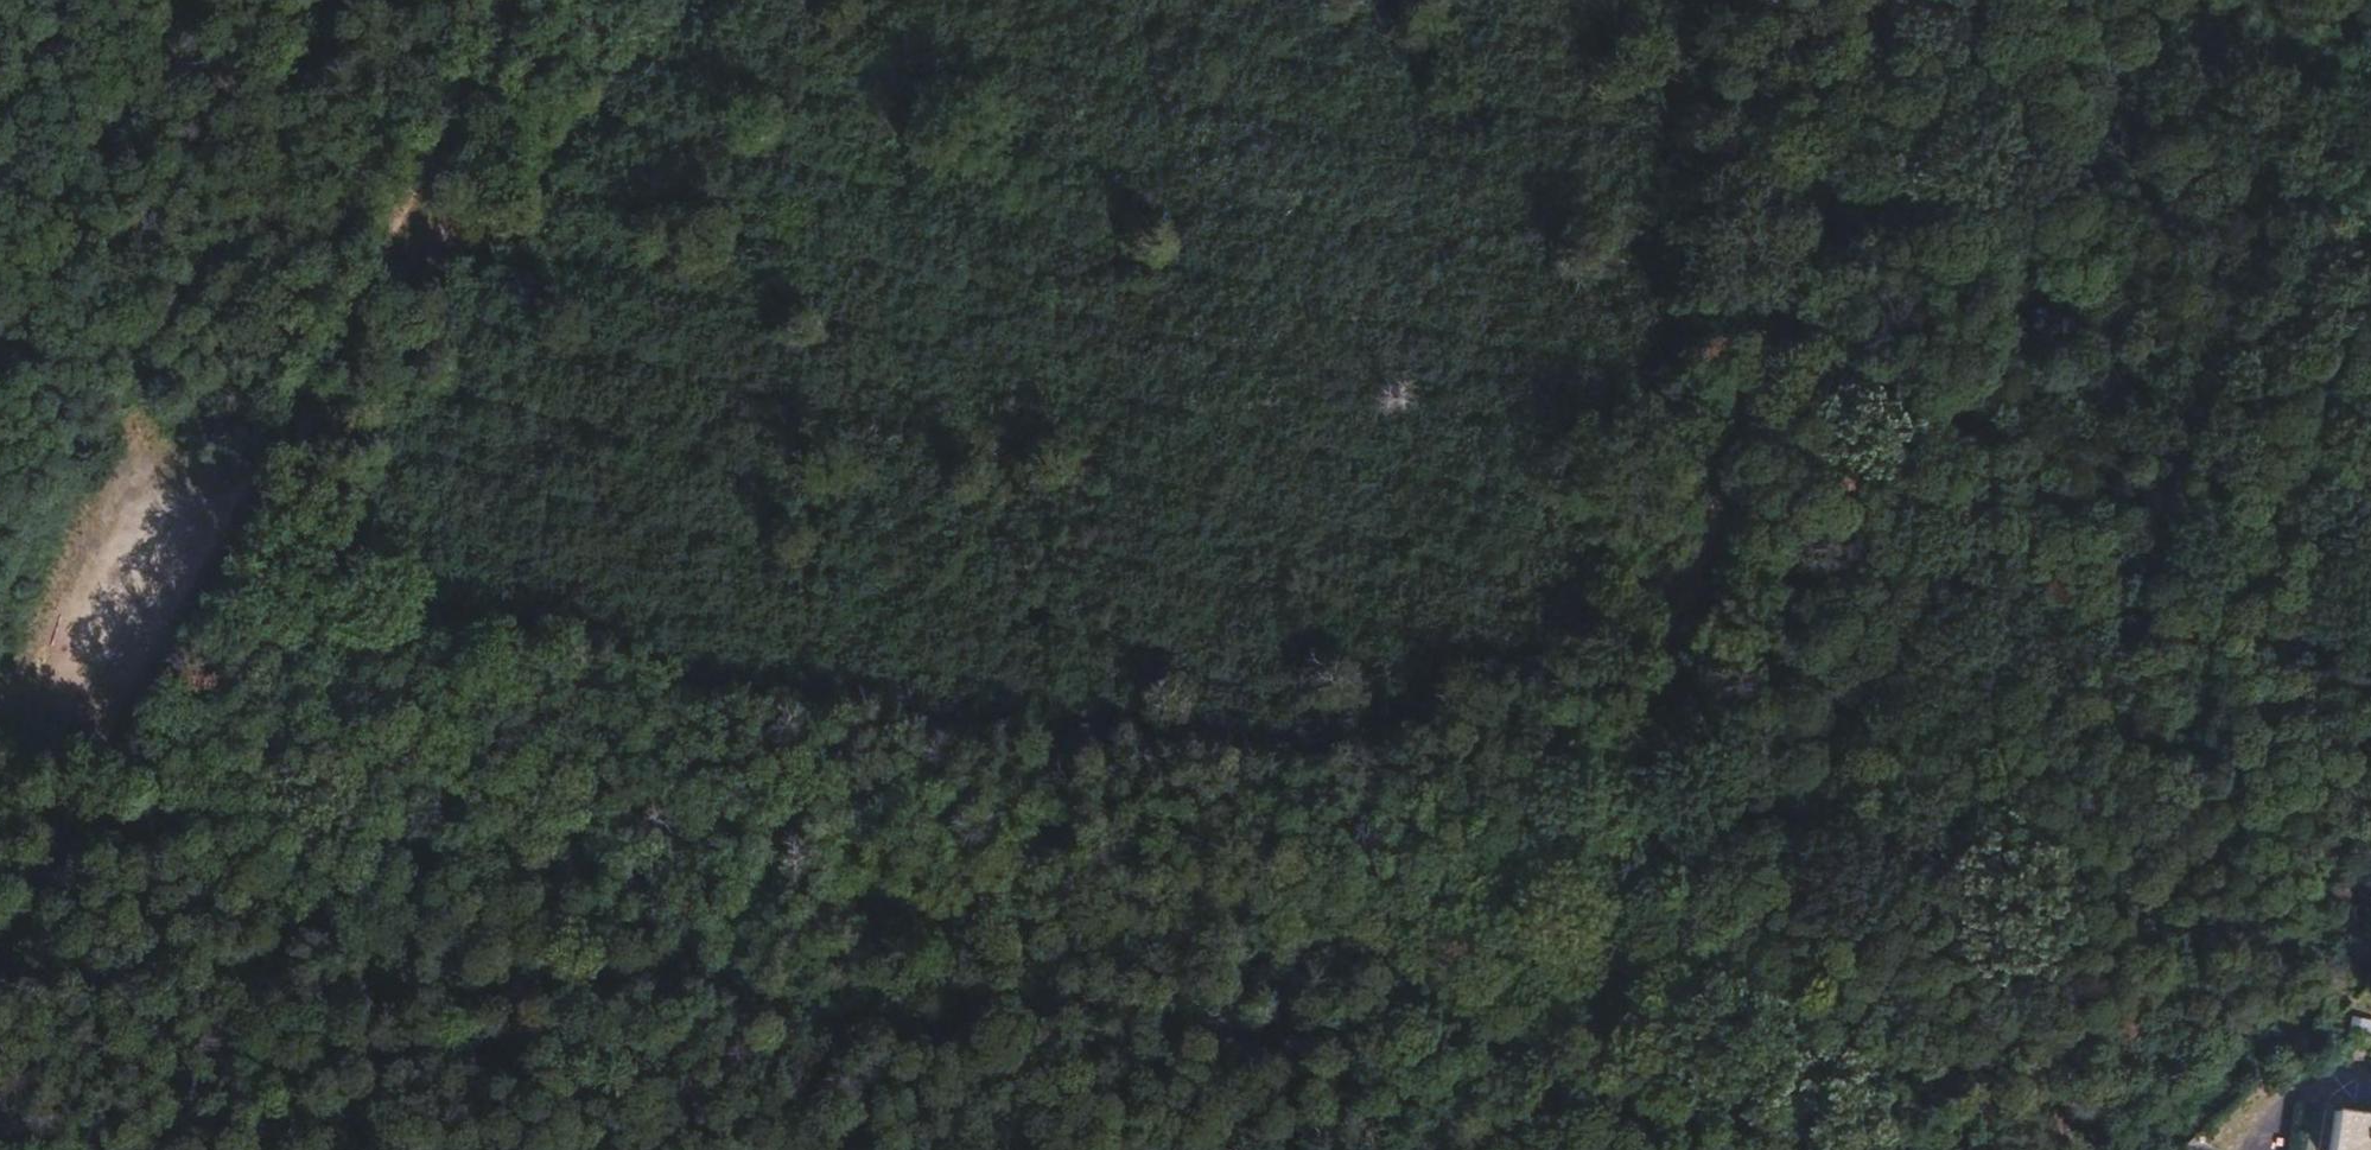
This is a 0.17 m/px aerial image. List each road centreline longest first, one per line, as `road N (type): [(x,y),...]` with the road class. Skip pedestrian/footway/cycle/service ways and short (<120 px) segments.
road 1 (track): [(0,795),(1577,994)]
road 2 (track): [(0,1052),(148,813),(573,0)]
road 3 (track): [(1577,994),(1896,0)]
road 4 (track): [(1528,1149),(1577,994)]

